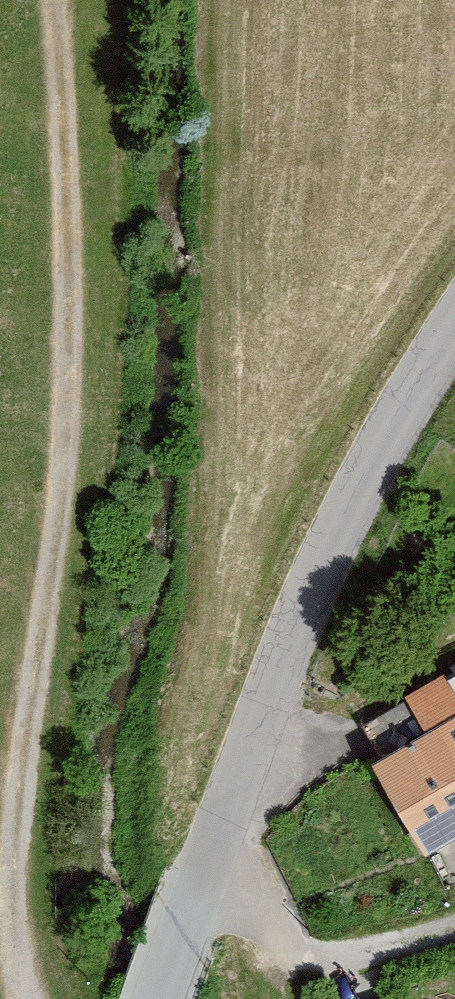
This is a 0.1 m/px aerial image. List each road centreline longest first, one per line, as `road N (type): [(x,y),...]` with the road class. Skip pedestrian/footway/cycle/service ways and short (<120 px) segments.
road 1 (track): [(22,998),(16,868),(66,423),(71,205),(59,0)]
road 2 (unclassified): [(454,324),(292,626),(161,998)]

